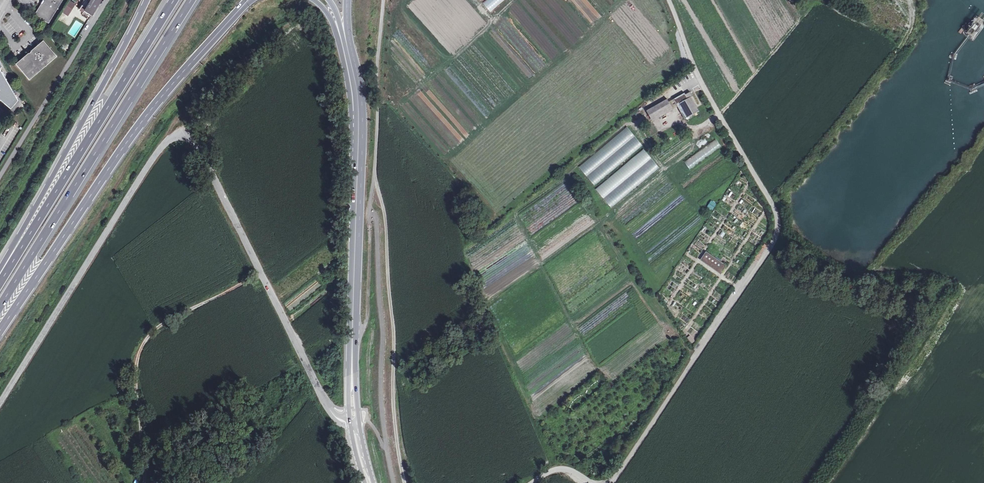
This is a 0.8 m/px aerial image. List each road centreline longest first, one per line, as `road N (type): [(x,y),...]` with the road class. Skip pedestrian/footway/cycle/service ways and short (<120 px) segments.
road 1 (unclassified): [(356,429),(332,411),(198,145),(183,134),(162,140),(146,165),(0,402)]
road 2 (unclassified): [(606,482),(777,235),(776,209),(697,71),(668,0)]
road 3 (motorway): [(0,331),(138,126),(232,17)]
road 4 (motorway): [(0,307),(191,0)]
road 5 (secondary): [(353,71),(361,125),(350,370),(356,429)]
road 6 (motorway): [(174,0),(0,279)]
road 7 (motorway): [(147,0),(0,273)]
road 8 (track): [(403,482),(385,212),(372,190)]
road 9 (track): [(260,274),(166,322),(140,347),(143,482)]
road 10 (track): [(0,218),(126,0)]
road 11 (track): [(372,190),(366,322),(354,330)]

